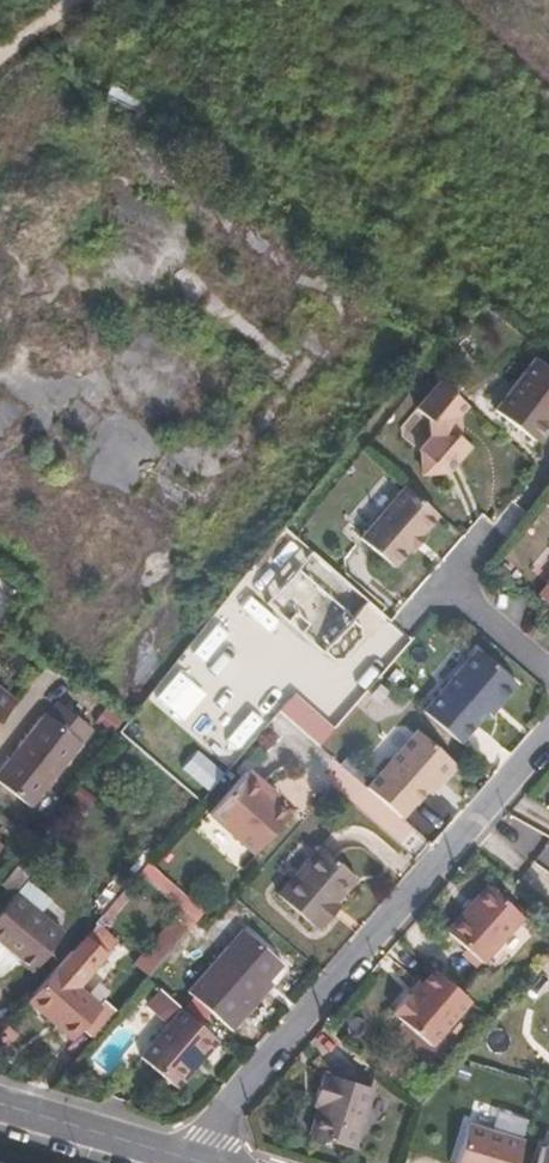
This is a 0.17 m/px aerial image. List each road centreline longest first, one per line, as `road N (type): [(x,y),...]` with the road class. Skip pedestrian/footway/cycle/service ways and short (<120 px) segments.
road 1 (residential): [(548,743),(195,1162)]
road 2 (tertiary): [(195,1162),(0,1106)]
road 3 (residential): [(457,575),(548,657)]

